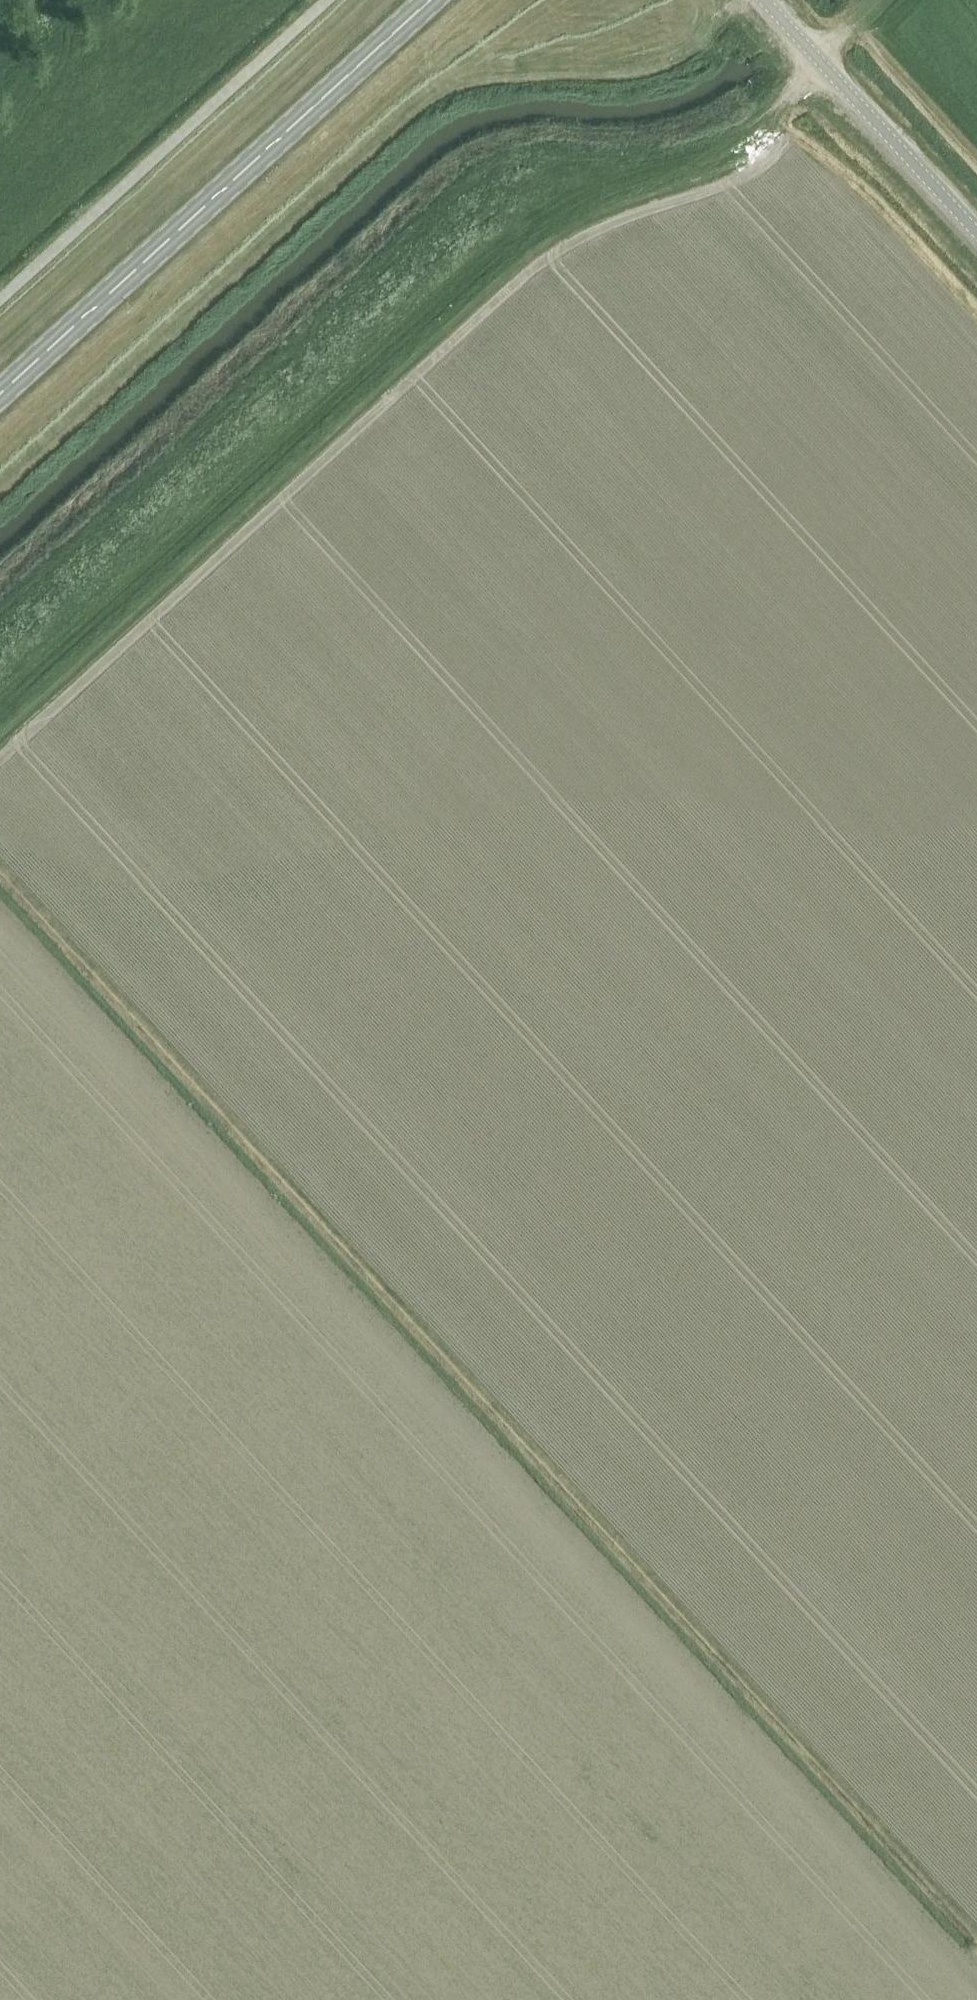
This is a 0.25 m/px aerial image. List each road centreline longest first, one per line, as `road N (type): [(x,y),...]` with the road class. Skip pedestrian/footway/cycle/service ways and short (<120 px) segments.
road 1 (secondary): [(0,395),(432,0)]
road 2 (unclassified): [(976,236),(763,0)]

